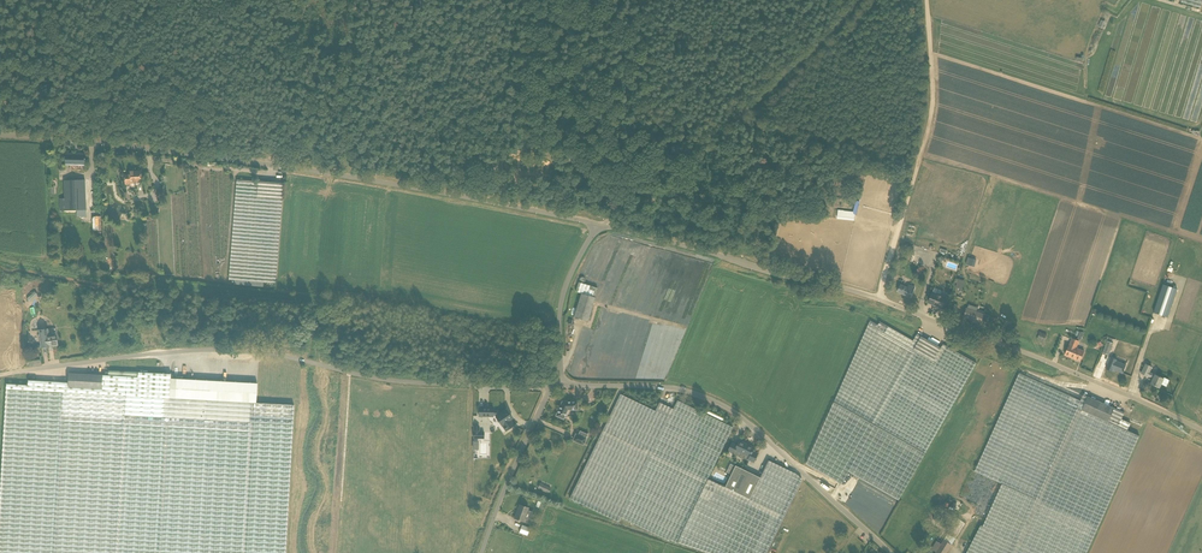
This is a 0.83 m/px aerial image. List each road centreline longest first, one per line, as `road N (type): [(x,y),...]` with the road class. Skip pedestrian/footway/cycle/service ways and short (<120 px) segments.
road 1 (unclassified): [(602,226),(292,168),(0,135)]
road 2 (unclassified): [(0,376),(225,349),(375,378),(551,385)]
road 3 (unclassified): [(890,552),(725,407),(660,387),(561,384)]
road 4 (unclassified): [(1201,431),(879,299)]
road 5 (unclassified): [(602,226),(648,180),(741,114),(854,0)]
road 6 (unclassified): [(879,299),(602,226)]
road 7 (track): [(889,265),(932,107),(927,0)]
road 8 (unclassified): [(481,552),(551,385)]
road 9 (unclassified): [(561,384),(563,294),(602,226)]

